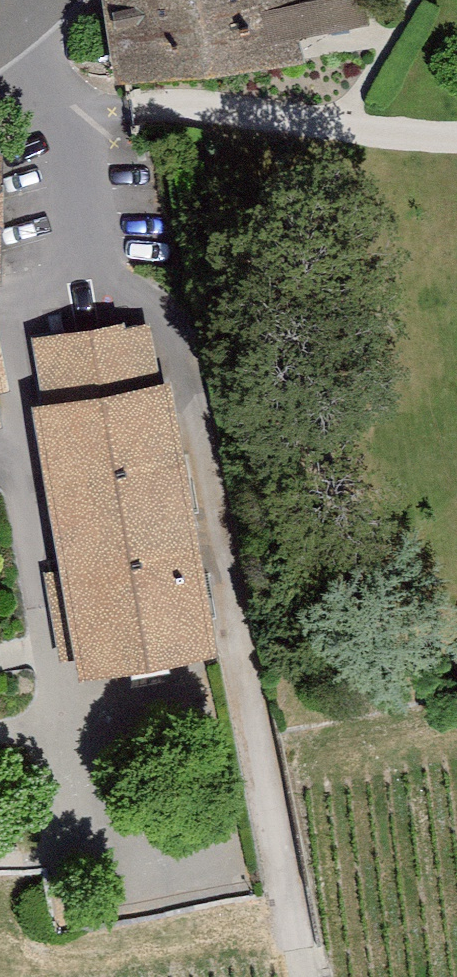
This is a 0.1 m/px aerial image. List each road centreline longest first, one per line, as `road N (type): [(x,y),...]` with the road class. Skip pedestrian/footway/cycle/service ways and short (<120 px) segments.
road 1 (unclassified): [(264,728),(178,293)]
road 2 (residential): [(178,293),(53,133),(0,37)]
road 3 (track): [(304,976),(264,728)]

